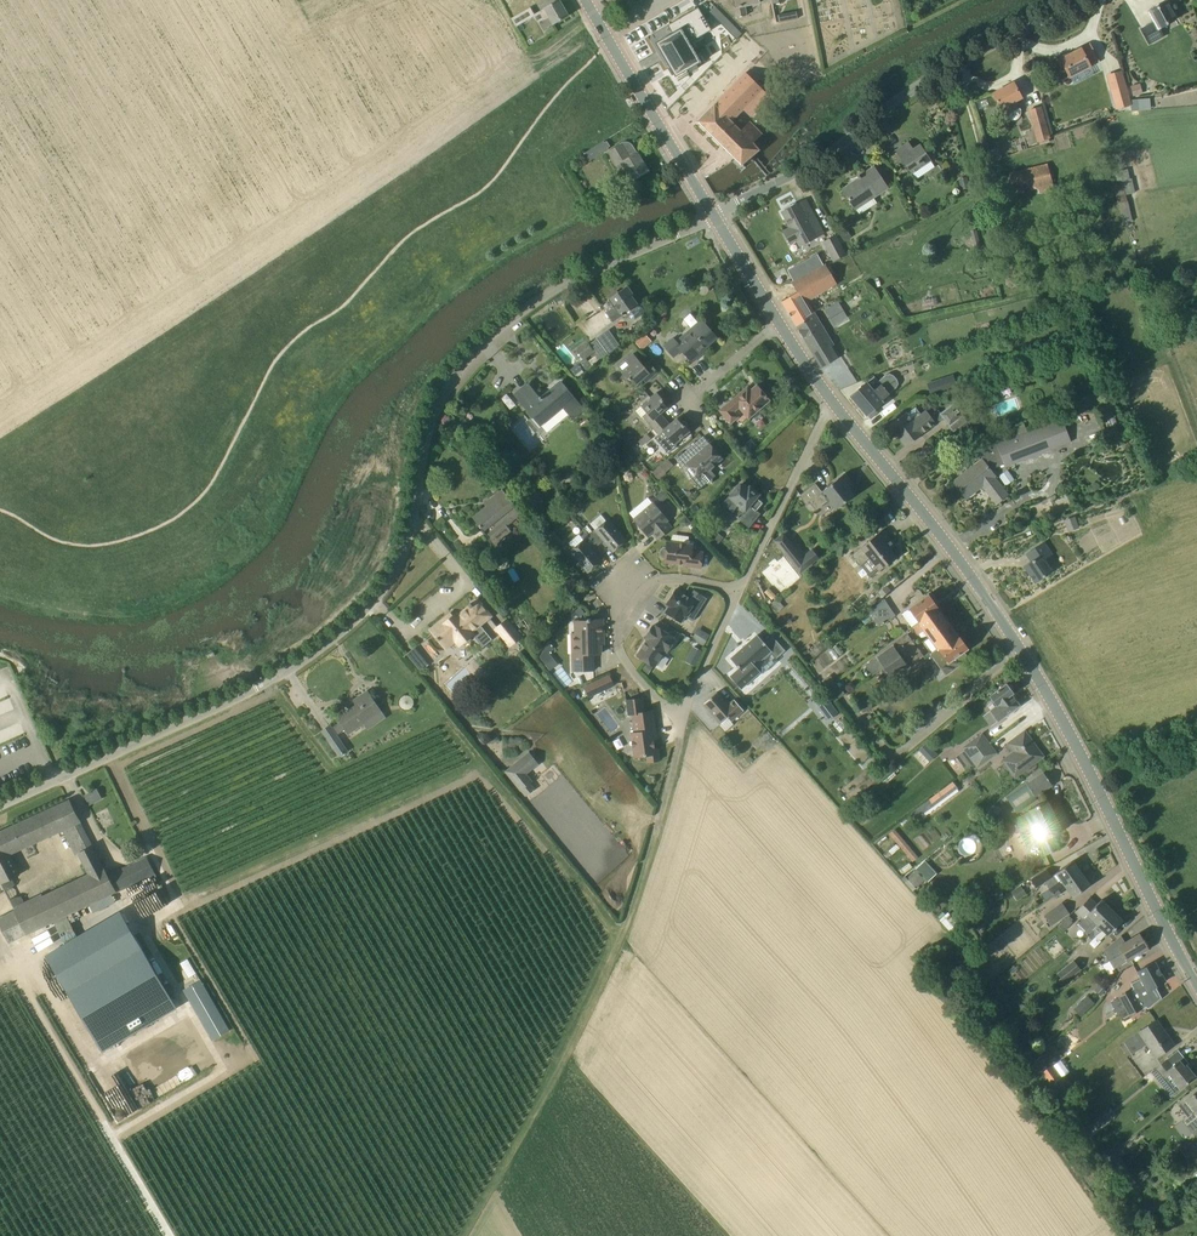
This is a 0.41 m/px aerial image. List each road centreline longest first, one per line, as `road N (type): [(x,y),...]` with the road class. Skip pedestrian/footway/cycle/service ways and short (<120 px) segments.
road 1 (residential): [(256,688),(381,594),(406,545),(433,415),(449,381),(491,333),(568,281),(715,217)]
road 2 (tertiary): [(1196,984),(1038,680),(987,602),(827,399)]
road 3 (track): [(683,713),(667,785),(599,980),(458,1235)]
road 4 (residential): [(715,217),(795,175),(926,81),(1078,0)]
road 5 (track): [(169,1235),(13,967)]
road 6 (unclassified): [(0,805),(256,688)]
road 7 (residential): [(683,713),(621,643),(624,622),(663,576),(736,592)]
road 8 (tertiary): [(715,217),(604,33)]
road 9 (residential): [(736,592),(827,399)]
road 10 (residential): [(683,713),(736,592)]
road 11 (tertiary): [(779,326),(715,217)]
road 12 (residential): [(779,326),(684,402)]

